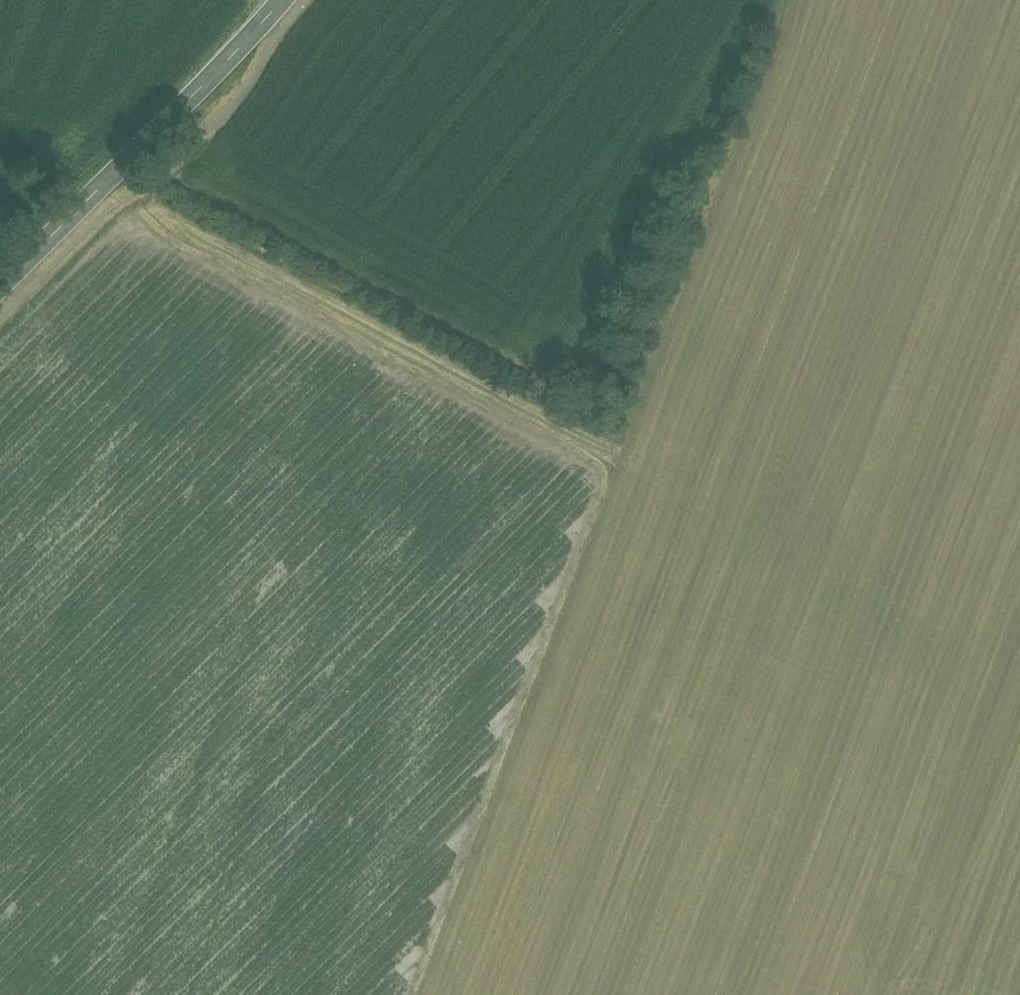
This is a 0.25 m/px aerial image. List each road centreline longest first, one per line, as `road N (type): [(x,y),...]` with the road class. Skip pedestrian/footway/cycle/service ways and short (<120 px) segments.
road 1 (tertiary): [(275,0),(0,281)]

